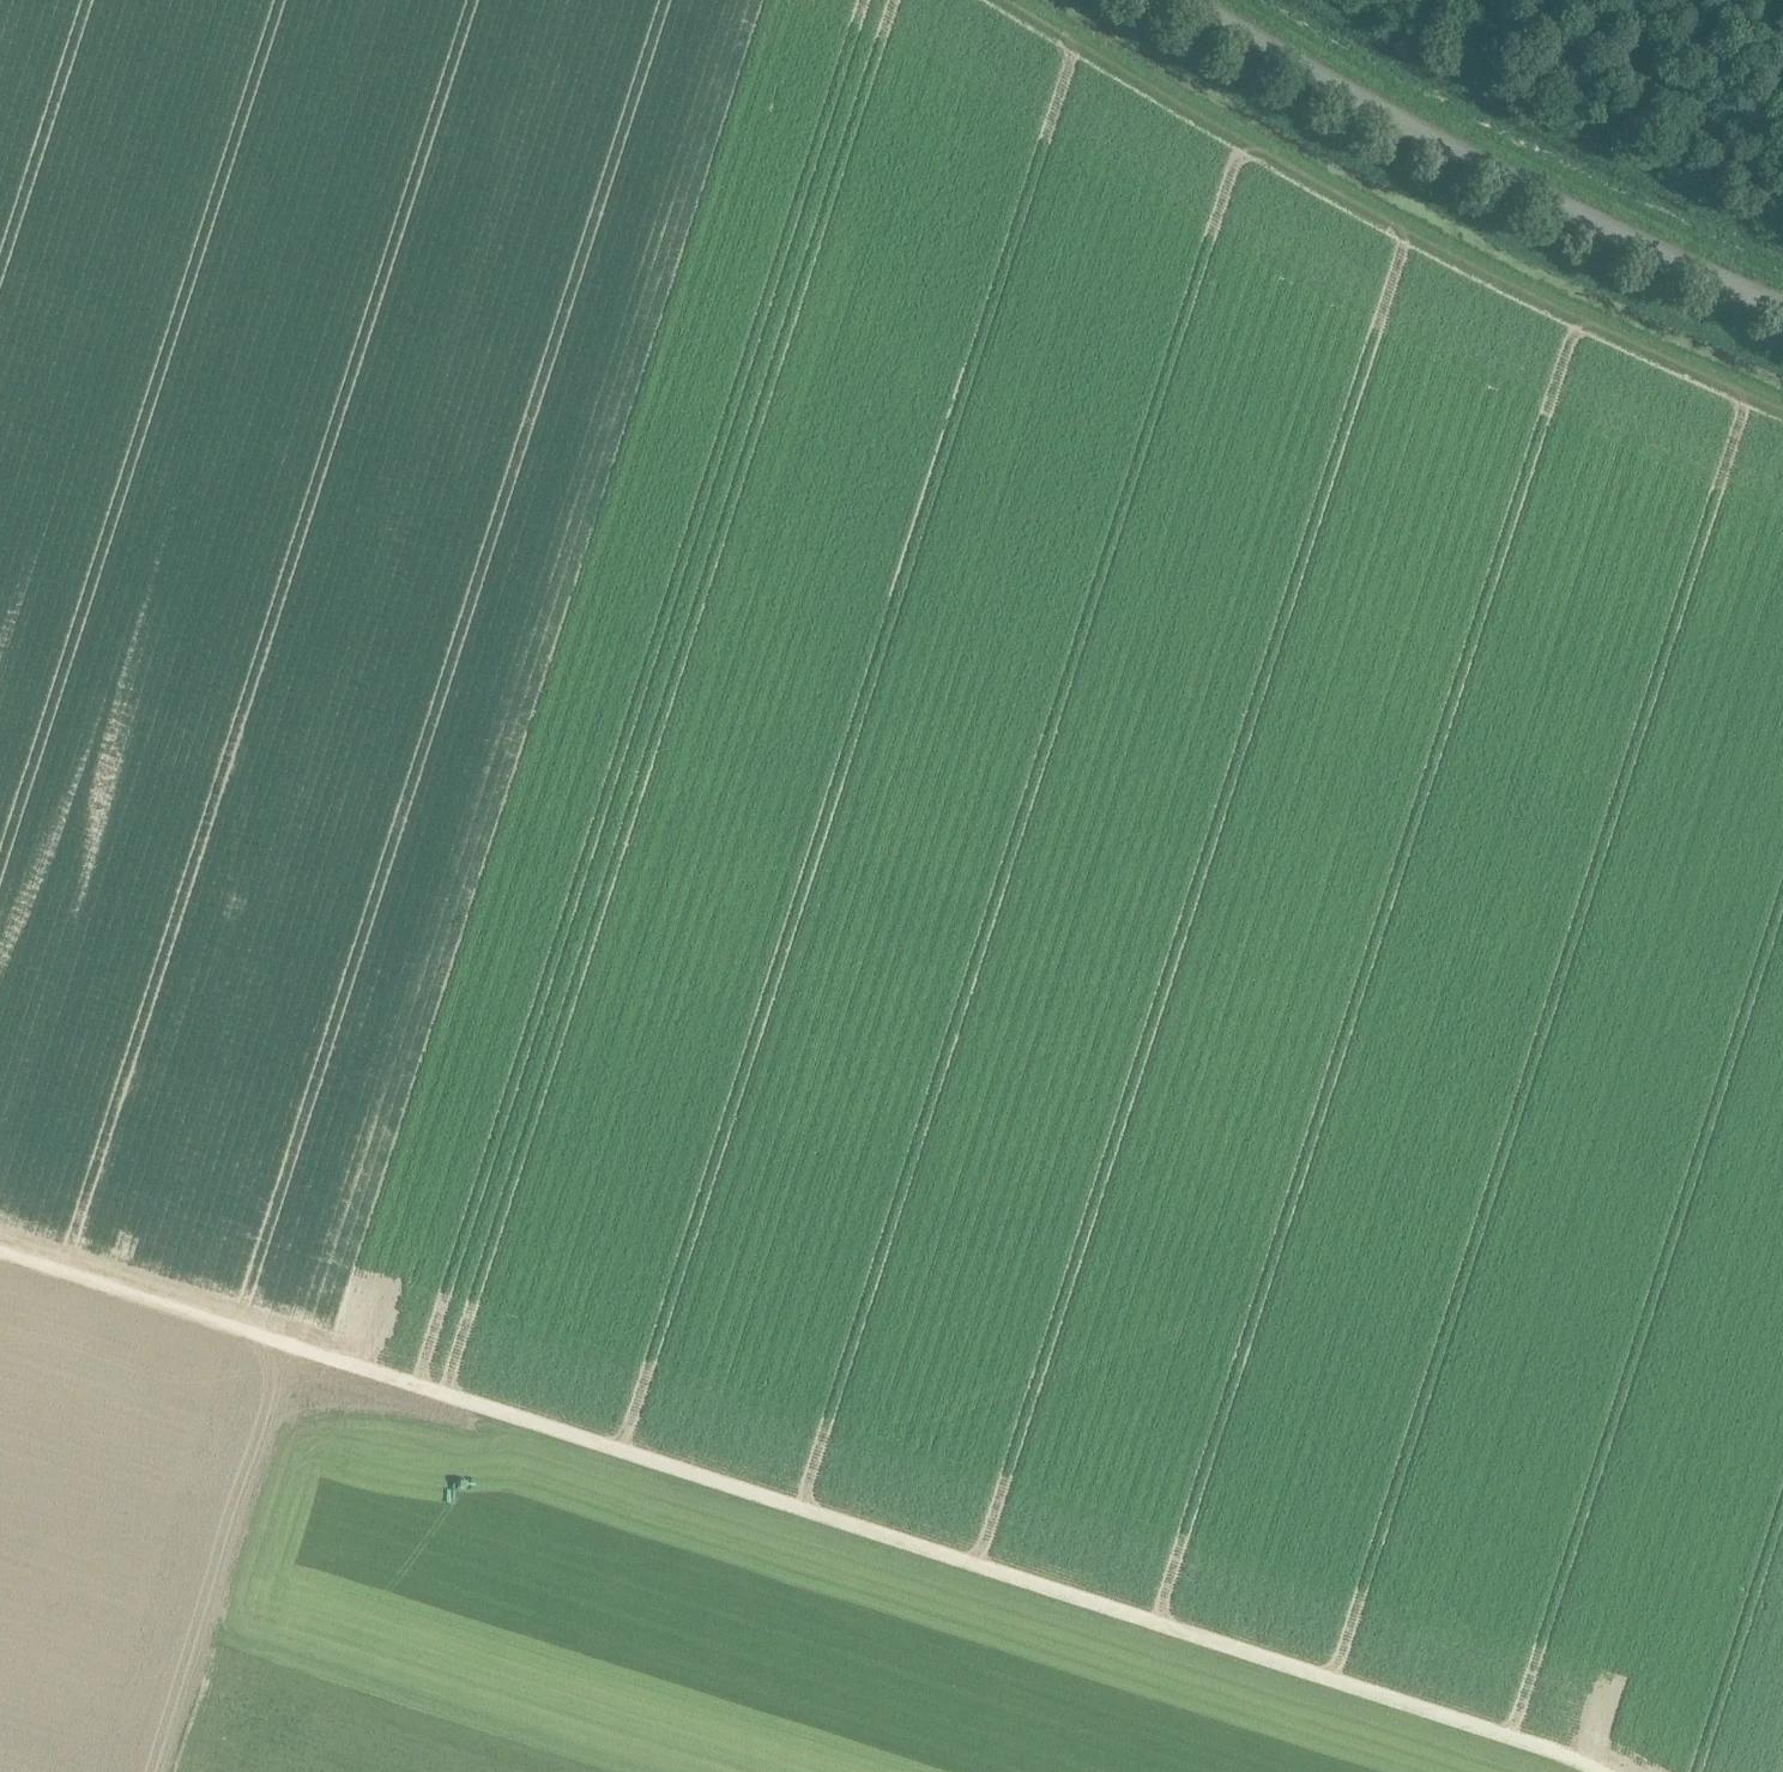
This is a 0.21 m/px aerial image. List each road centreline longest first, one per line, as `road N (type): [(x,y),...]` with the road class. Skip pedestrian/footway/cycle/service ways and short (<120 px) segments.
road 1 (unclassified): [(1782,309),(1654,254),(1186,0)]

